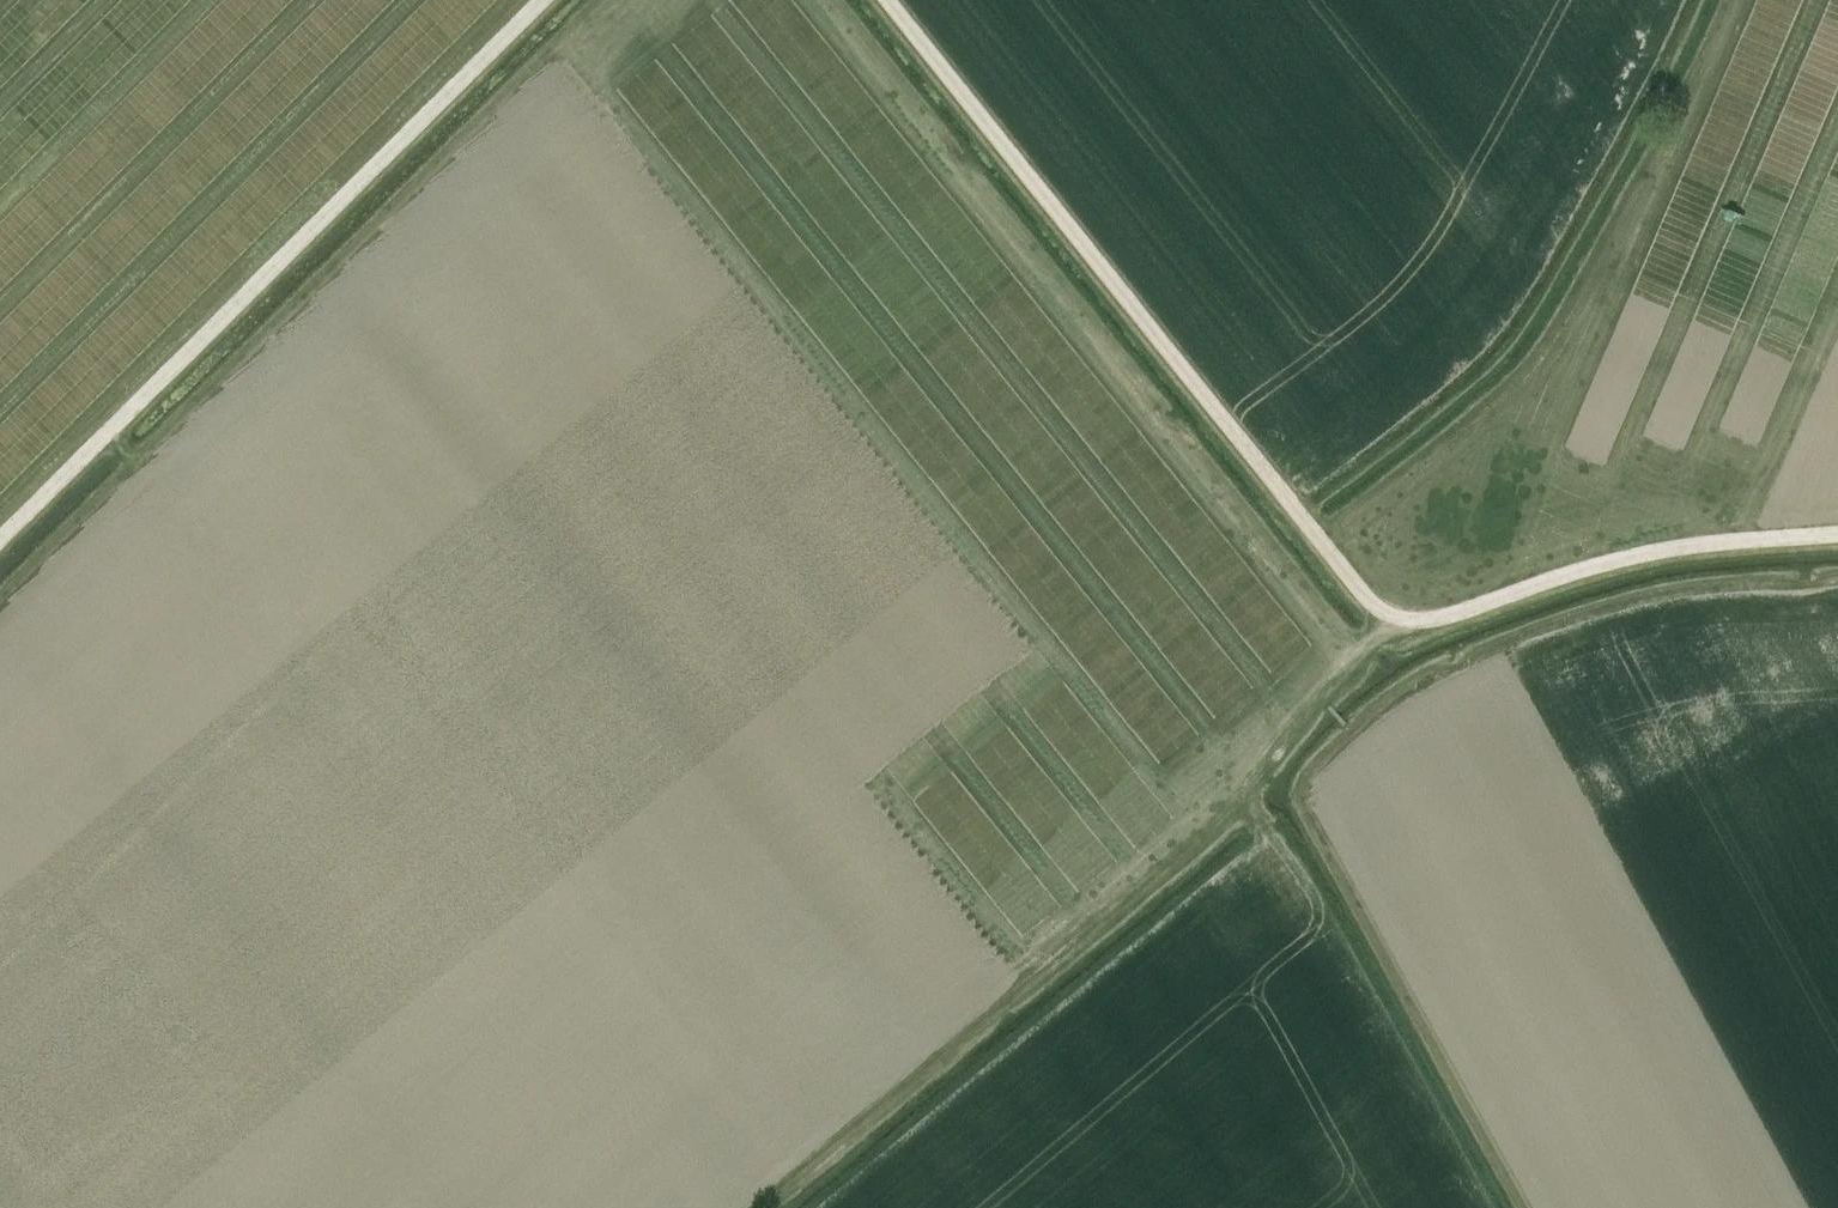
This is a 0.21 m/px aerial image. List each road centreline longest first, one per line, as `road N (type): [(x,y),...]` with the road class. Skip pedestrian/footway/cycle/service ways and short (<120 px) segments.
road 1 (track): [(1837,534),(1699,544),(1602,563),(1433,620),(1385,613),(1355,587),(888,0)]
road 2 (track): [(540,0),(0,538)]

